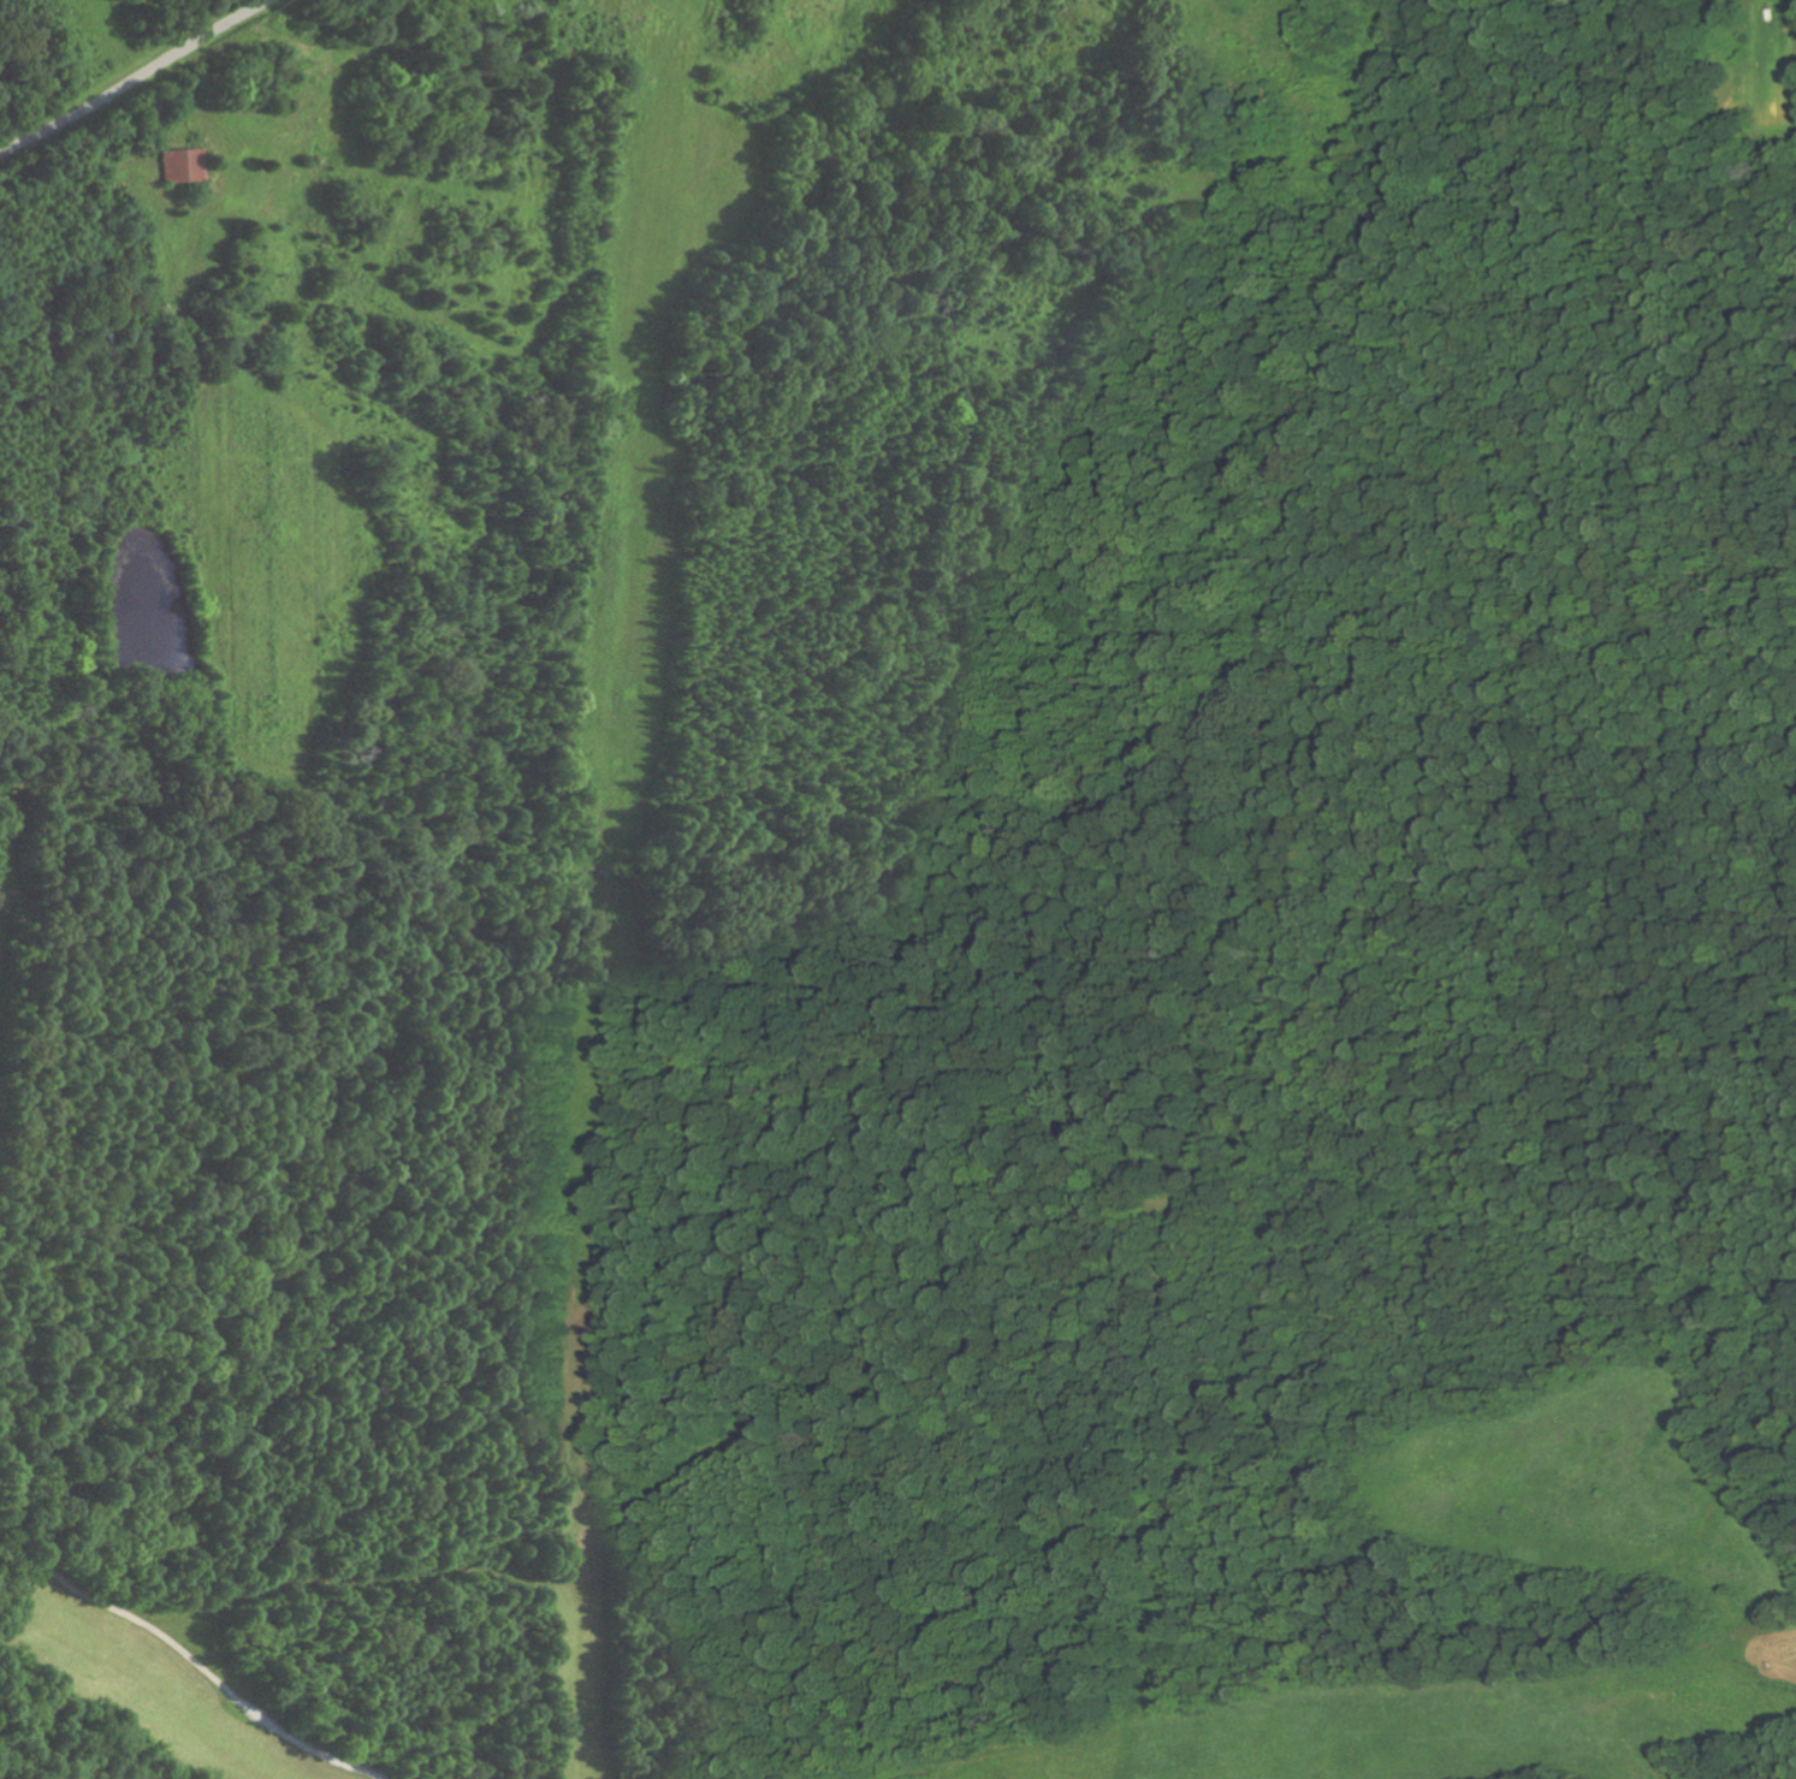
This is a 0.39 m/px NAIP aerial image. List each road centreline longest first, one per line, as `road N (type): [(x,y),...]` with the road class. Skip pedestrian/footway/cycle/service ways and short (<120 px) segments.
road 1 (residential): [(0,150),(58,125),(269,0)]

